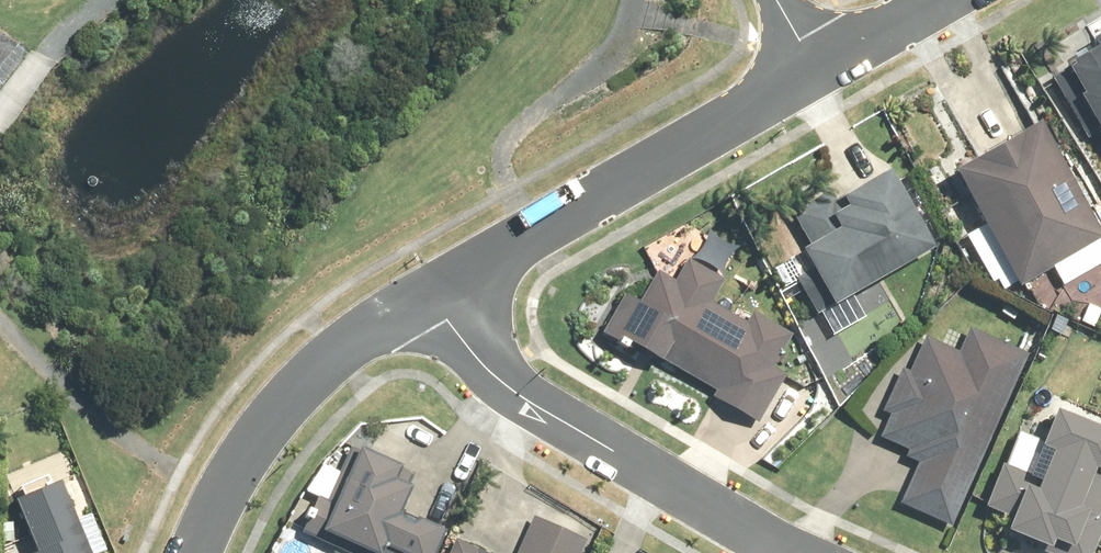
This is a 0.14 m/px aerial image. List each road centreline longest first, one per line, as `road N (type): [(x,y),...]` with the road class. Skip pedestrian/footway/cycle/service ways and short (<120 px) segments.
road 1 (residential): [(429,292),(514,391),(787,552)]
road 2 (residential): [(813,69),(429,292)]
road 3 (residential): [(429,292),(348,342),(301,383),(226,488),(194,552)]
road 4 (residential): [(934,0),(813,69)]

